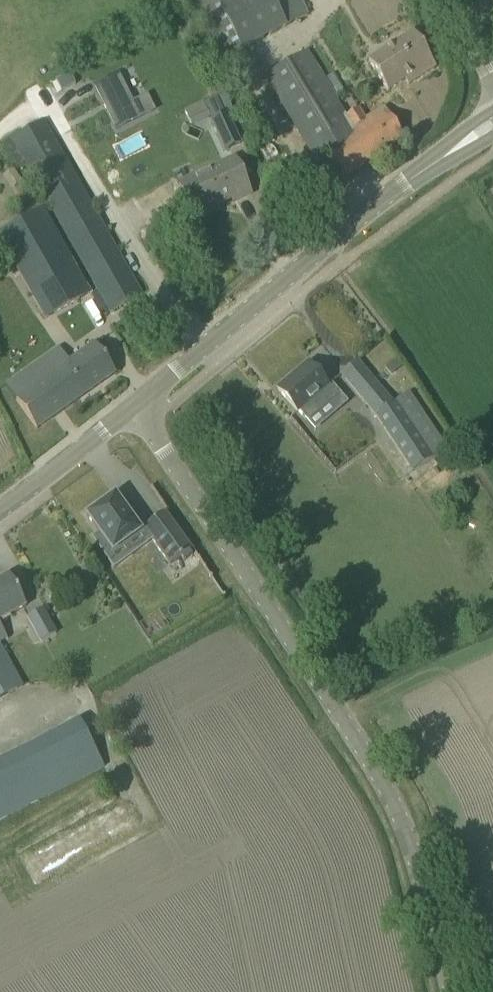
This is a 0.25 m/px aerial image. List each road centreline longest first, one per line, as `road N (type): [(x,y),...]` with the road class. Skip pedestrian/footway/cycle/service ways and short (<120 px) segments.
road 1 (unclassified): [(455,991),(419,861),(380,775),(138,405)]
road 2 (tertiary): [(138,405),(375,202),(492,123)]
road 3 (tertiary): [(0,506),(138,405)]

